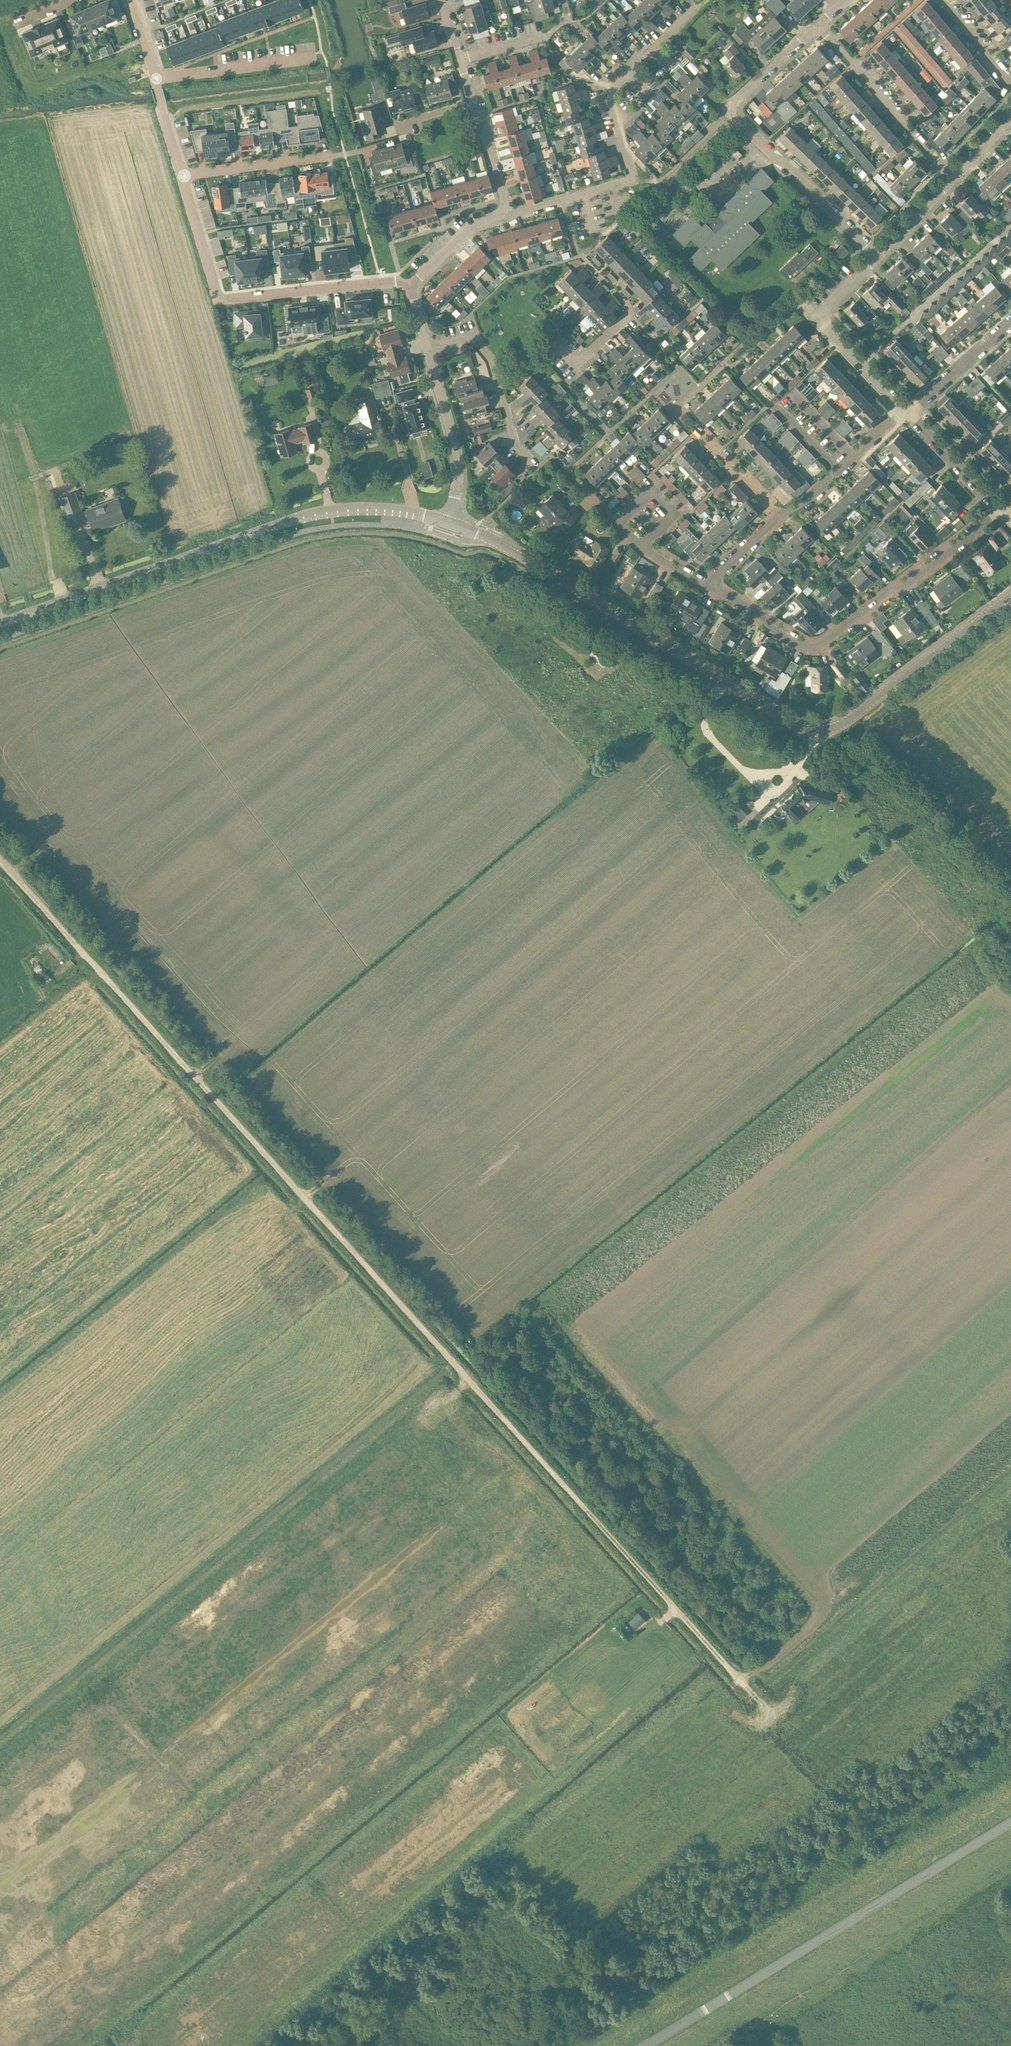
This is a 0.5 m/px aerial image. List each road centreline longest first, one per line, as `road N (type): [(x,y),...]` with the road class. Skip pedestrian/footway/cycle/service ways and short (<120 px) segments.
road 1 (track): [(674,1608),(0,863)]
road 2 (tertiary): [(1010,595),(843,723),(815,730),(525,558),(450,523)]
road 3 (track): [(0,1758),(368,1452),(472,1385)]
road 4 (tertiary): [(0,624),(312,514),(389,510),(450,523)]
road 5 (tertiary): [(649,2045),(1010,1824)]
road 6 (residential): [(712,588),(812,648),(1005,514)]
road 7 (residential): [(818,27),(725,109),(879,257)]
road 8 (residential): [(410,288),(391,281),(228,297),(214,286),(183,176)]
road 9 (residential): [(495,373),(548,360),(560,347),(577,364),(631,310),(574,251),(561,200)]
road 10 (residential): [(561,200),(630,180),(612,90),(697,8)]
road 11 (track): [(993,910),(839,754),(833,728)]
road 12 (residential): [(907,411),(813,319),(879,257)]
road 13 (residential): [(954,179),(818,27)]
road 14 (residential): [(450,523),(459,462),(428,347)]
road 15 (residential): [(183,176),(357,150)]
road 16 (residential): [(780,516),(907,411)]
road 17 (residential): [(156,79),(309,59)]
road 18 (track): [(841,1598),(723,1694)]
road 19 (track): [(778,792),(754,781),(709,734),(707,710),(724,682)]
road 20 (residential): [(1005,514),(907,411)]
road 21 (residential): [(907,411),(1010,322)]
road 22 (track): [(763,1705),(674,1608)]
road 23 (residential): [(410,288),(476,222),(503,209)]
road 24 (residential): [(780,516),(696,430)]

